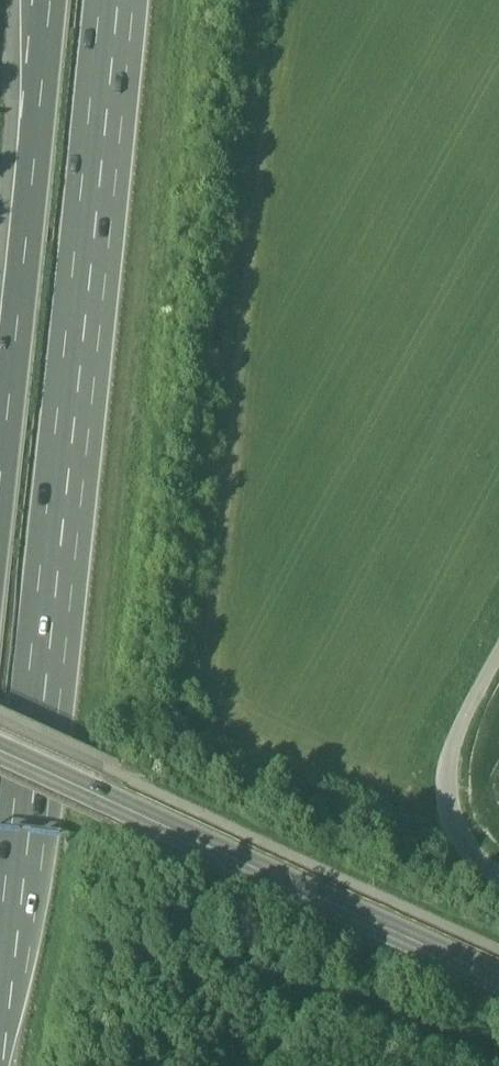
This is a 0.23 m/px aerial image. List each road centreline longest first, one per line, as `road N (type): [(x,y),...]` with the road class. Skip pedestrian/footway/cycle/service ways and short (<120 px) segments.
road 1 (motorway): [(0,940),(104,0)]
road 2 (tertiary): [(0,757),(498,983)]
road 3 (motorway): [(50,0),(0,503)]
road 4 (track): [(498,874),(458,834),(445,778),(459,725),(498,654)]

